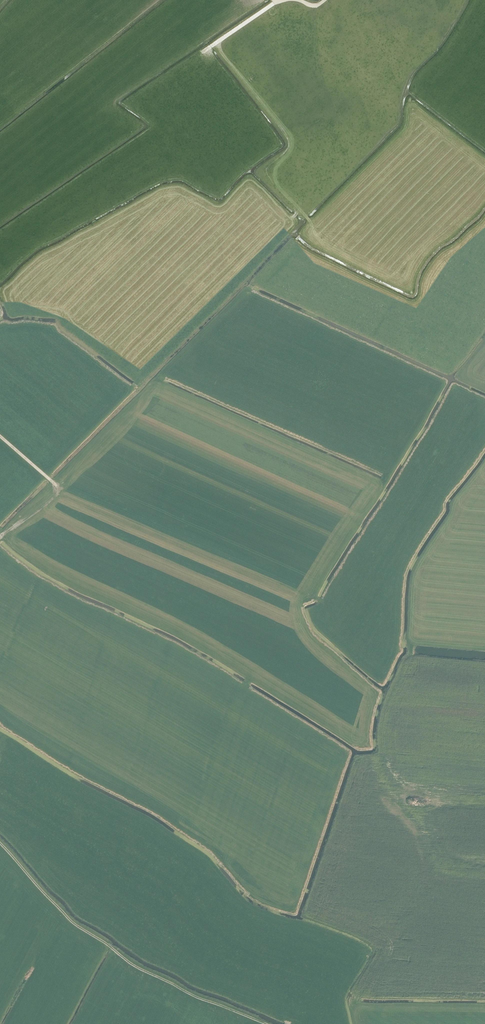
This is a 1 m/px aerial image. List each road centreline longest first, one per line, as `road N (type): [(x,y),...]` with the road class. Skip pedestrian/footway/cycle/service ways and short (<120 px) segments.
road 1 (track): [(0,844),(68,919),(130,964),(266,1023)]

